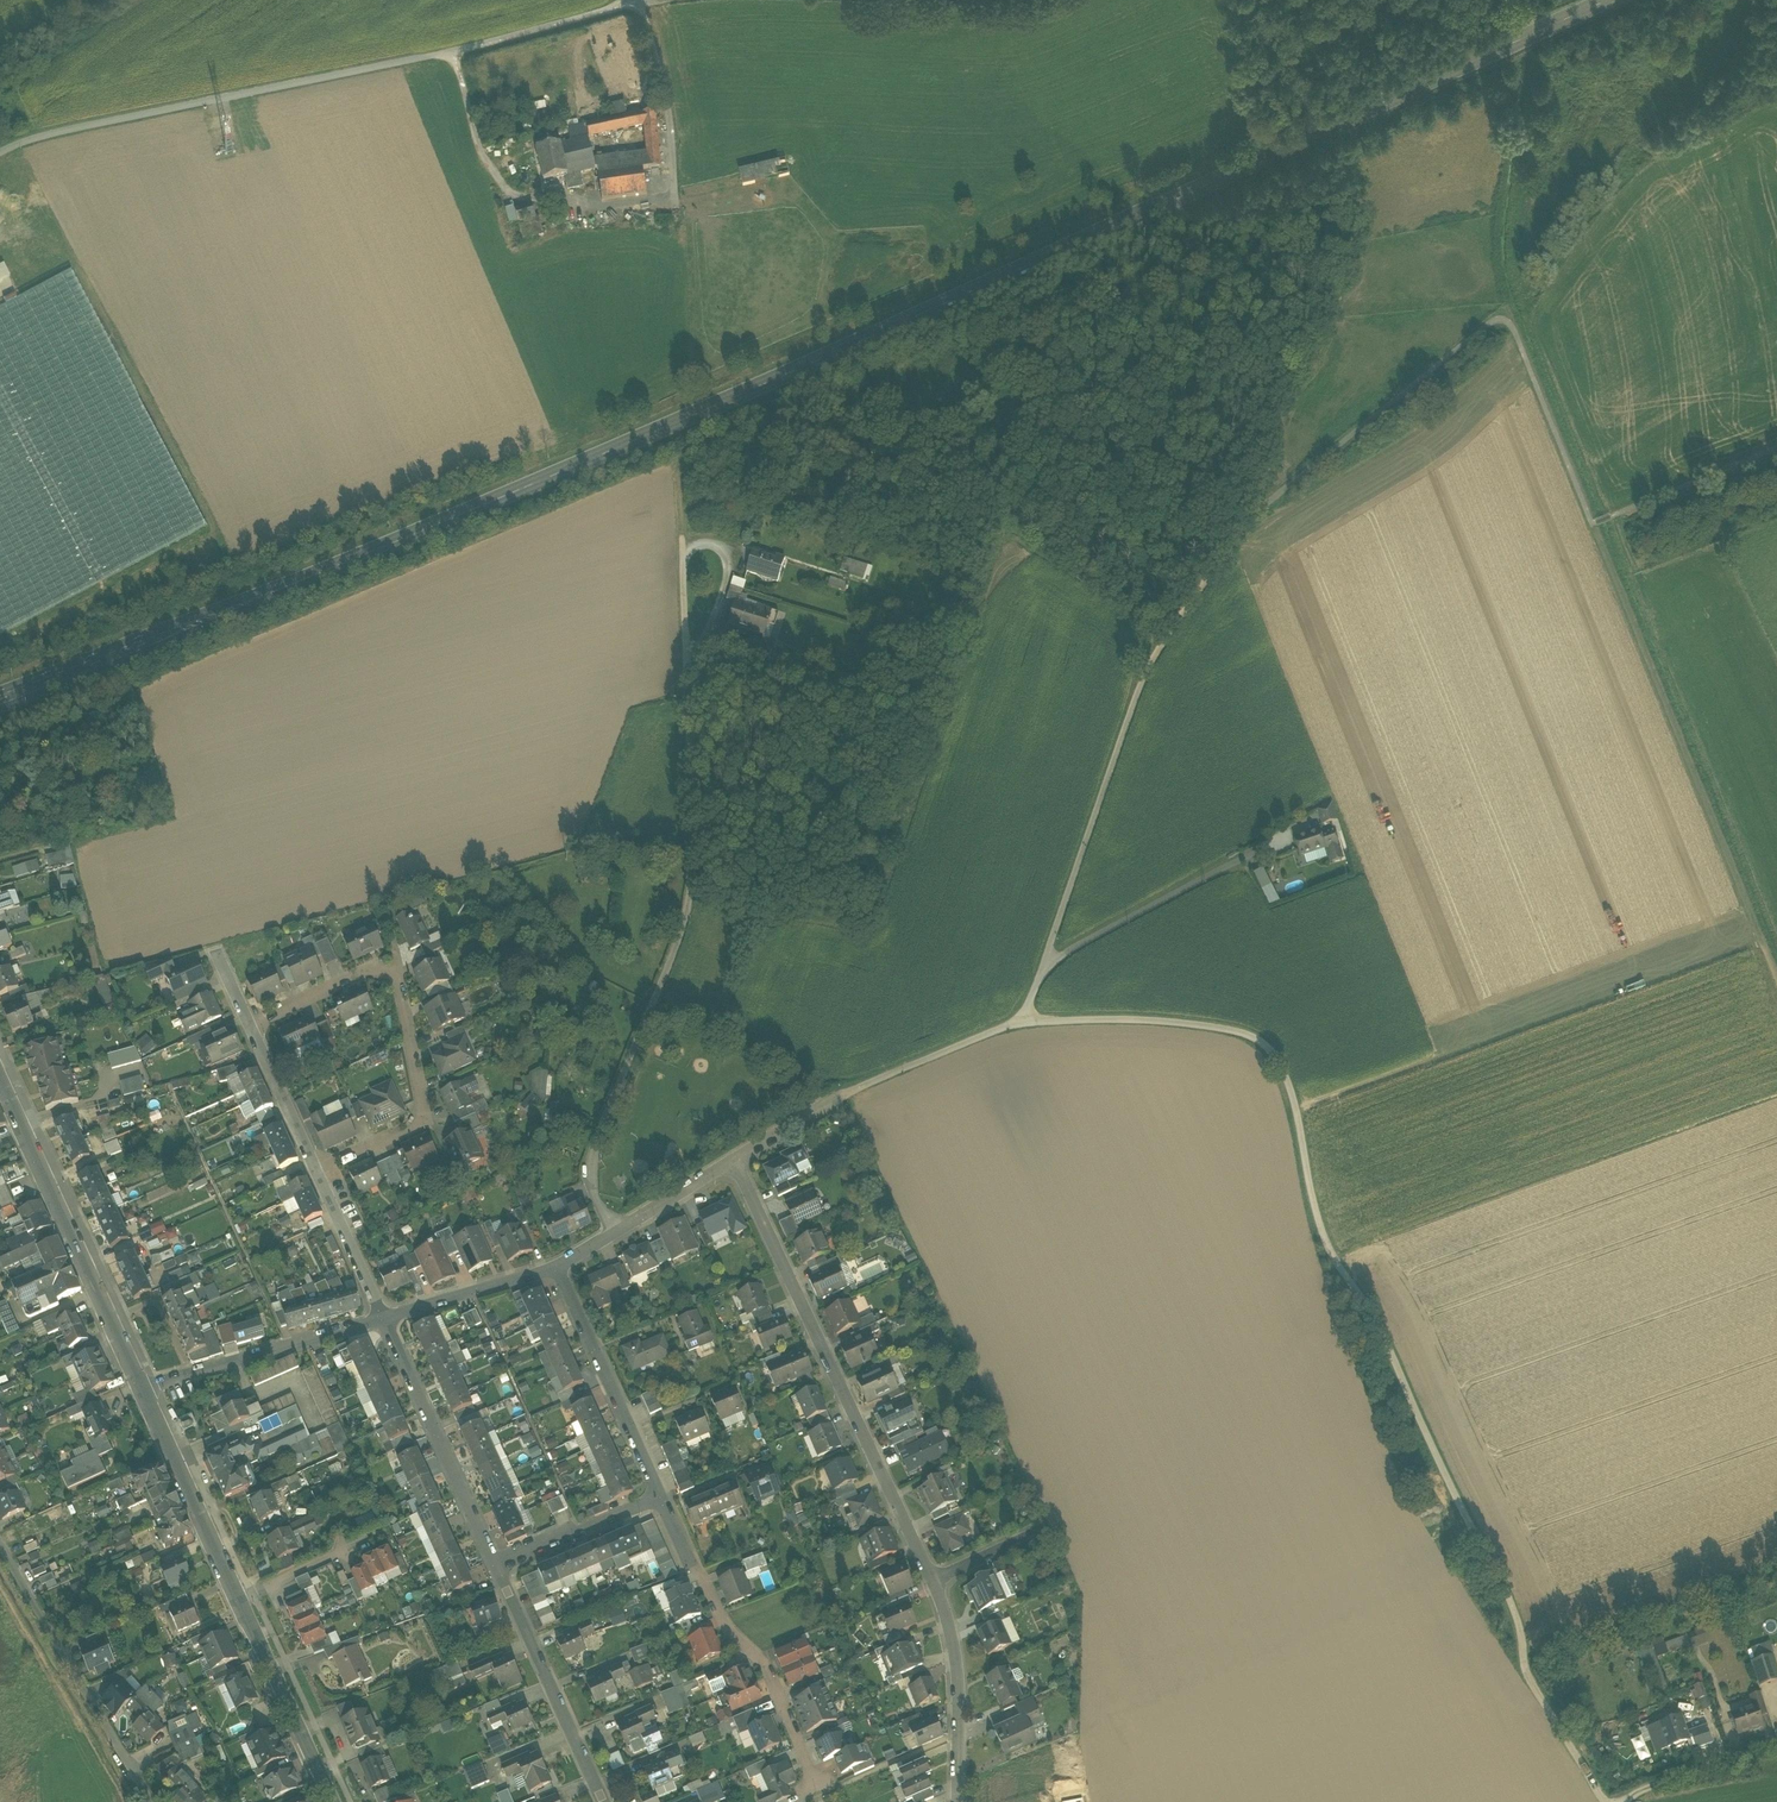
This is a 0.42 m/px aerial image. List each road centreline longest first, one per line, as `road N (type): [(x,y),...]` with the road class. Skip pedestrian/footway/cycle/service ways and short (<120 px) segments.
road 1 (primary): [(0,700),(728,401),(1606,0)]
road 2 (unclassified): [(1021,1023),(1166,1019),(1238,1030),(1275,1052),(1332,1253),(1372,1313),(1508,1595),(1528,1664),(1605,1801)]
road 3 (track): [(1044,964),(1151,657),(1268,498),(1504,312),(1593,524)]
road 4 (unclassified): [(0,149),(23,138),(455,52),(637,0)]
road 5 (residential): [(613,1233),(591,1194),(589,1162),(689,905),(696,780),(688,669),(714,620)]
road 6 (residential): [(734,1161),(933,1580)]
road 7 (residential): [(248,1025),(366,969),(397,973),(425,1122),(314,1169)]
road 8 (residential): [(660,1496),(727,1628),(768,1670),(816,1782)]
road 9 (secondary): [(141,1387),(4,1093)]
road 10 (residential): [(149,1801),(0,1539)]
road 11 (residential): [(495,1563),(381,1318)]
road 12 (residential): [(604,1801),(495,1563)]
road 13 (residential): [(557,1266),(660,1496)]
road 14 (residential): [(141,1387),(381,1318)]
road 15 (secondary): [(238,1600),(141,1387)]
road 16 (residential): [(933,1580),(958,1675),(959,1801)]
road 17 (secondary): [(333,1801),(238,1600)]
road 18 (residential): [(381,1318),(557,1266)]
road 19 (unclassified): [(851,1089),(1021,1023)]
road 20 (residential): [(660,1496),(495,1563)]
road 21 (track): [(1612,516),(1776,449)]
road 22 (unclassified): [(1616,1801),(1776,1741)]
road 23 (residential): [(381,1318),(314,1169)]
road 24 (residential): [(314,1169),(248,1025)]
road 25 (residential): [(613,1233),(734,1161)]
road 26 (residential): [(734,1161),(851,1089)]

